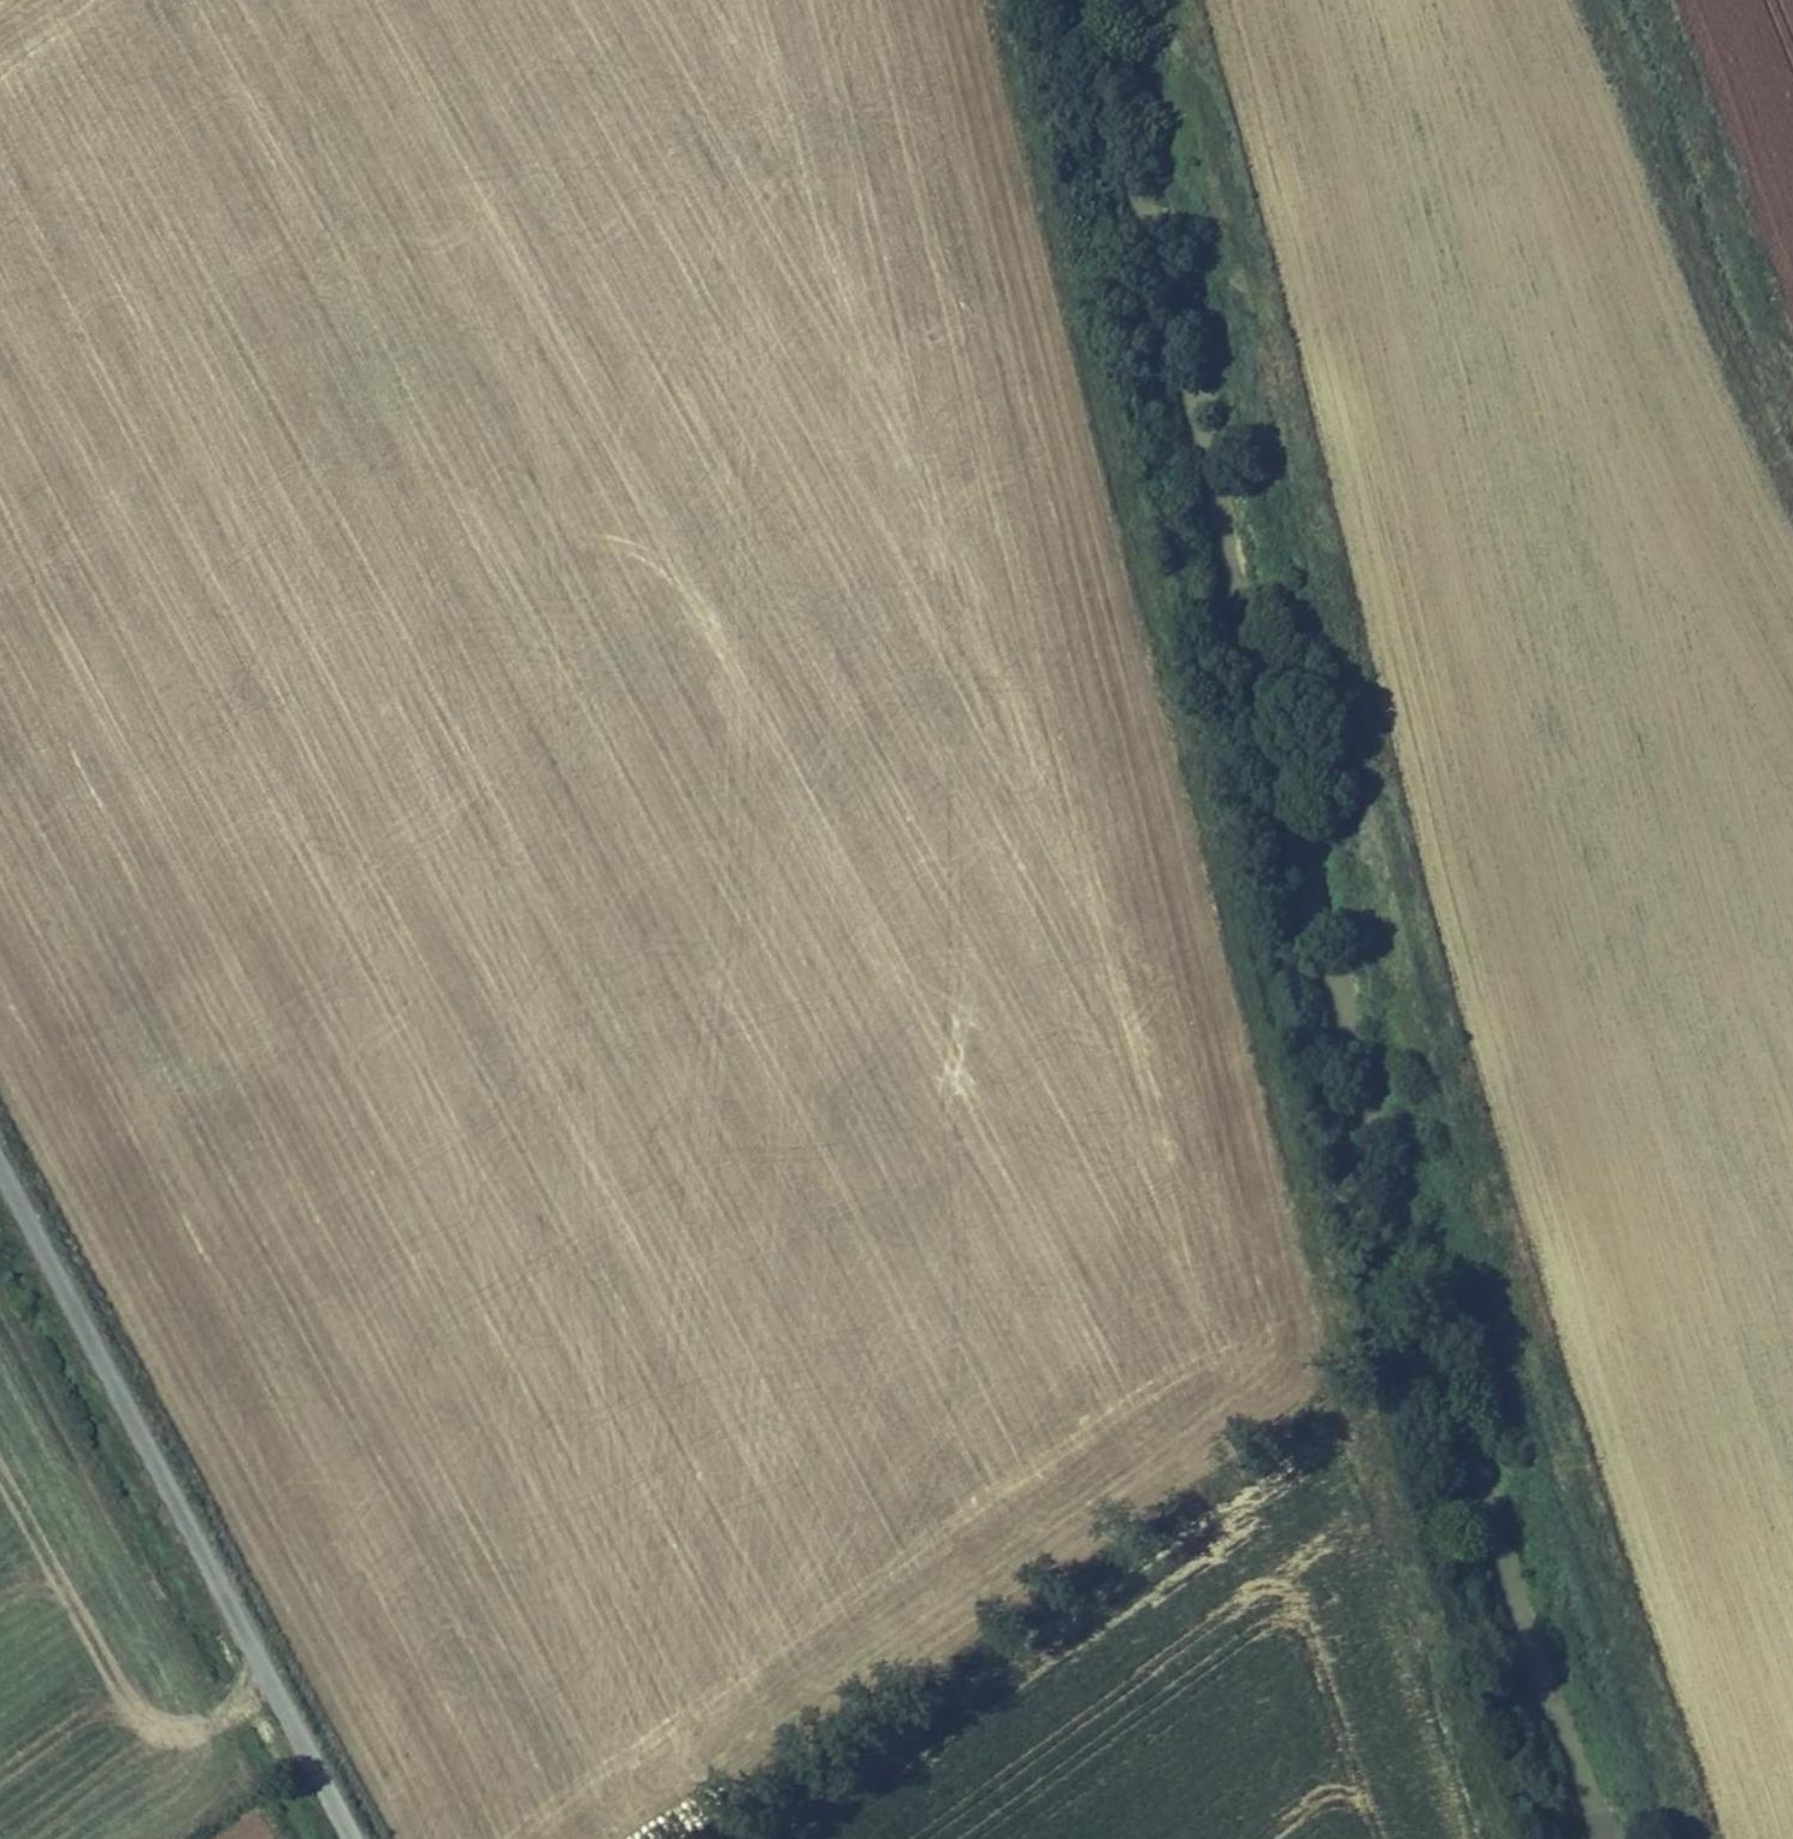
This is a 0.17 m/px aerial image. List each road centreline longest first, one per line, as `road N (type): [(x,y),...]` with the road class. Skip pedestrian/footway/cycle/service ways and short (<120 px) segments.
road 1 (track): [(1174,0),(1527,1323),(1689,1838)]
road 2 (unclassified): [(361,1838),(0,1147)]

